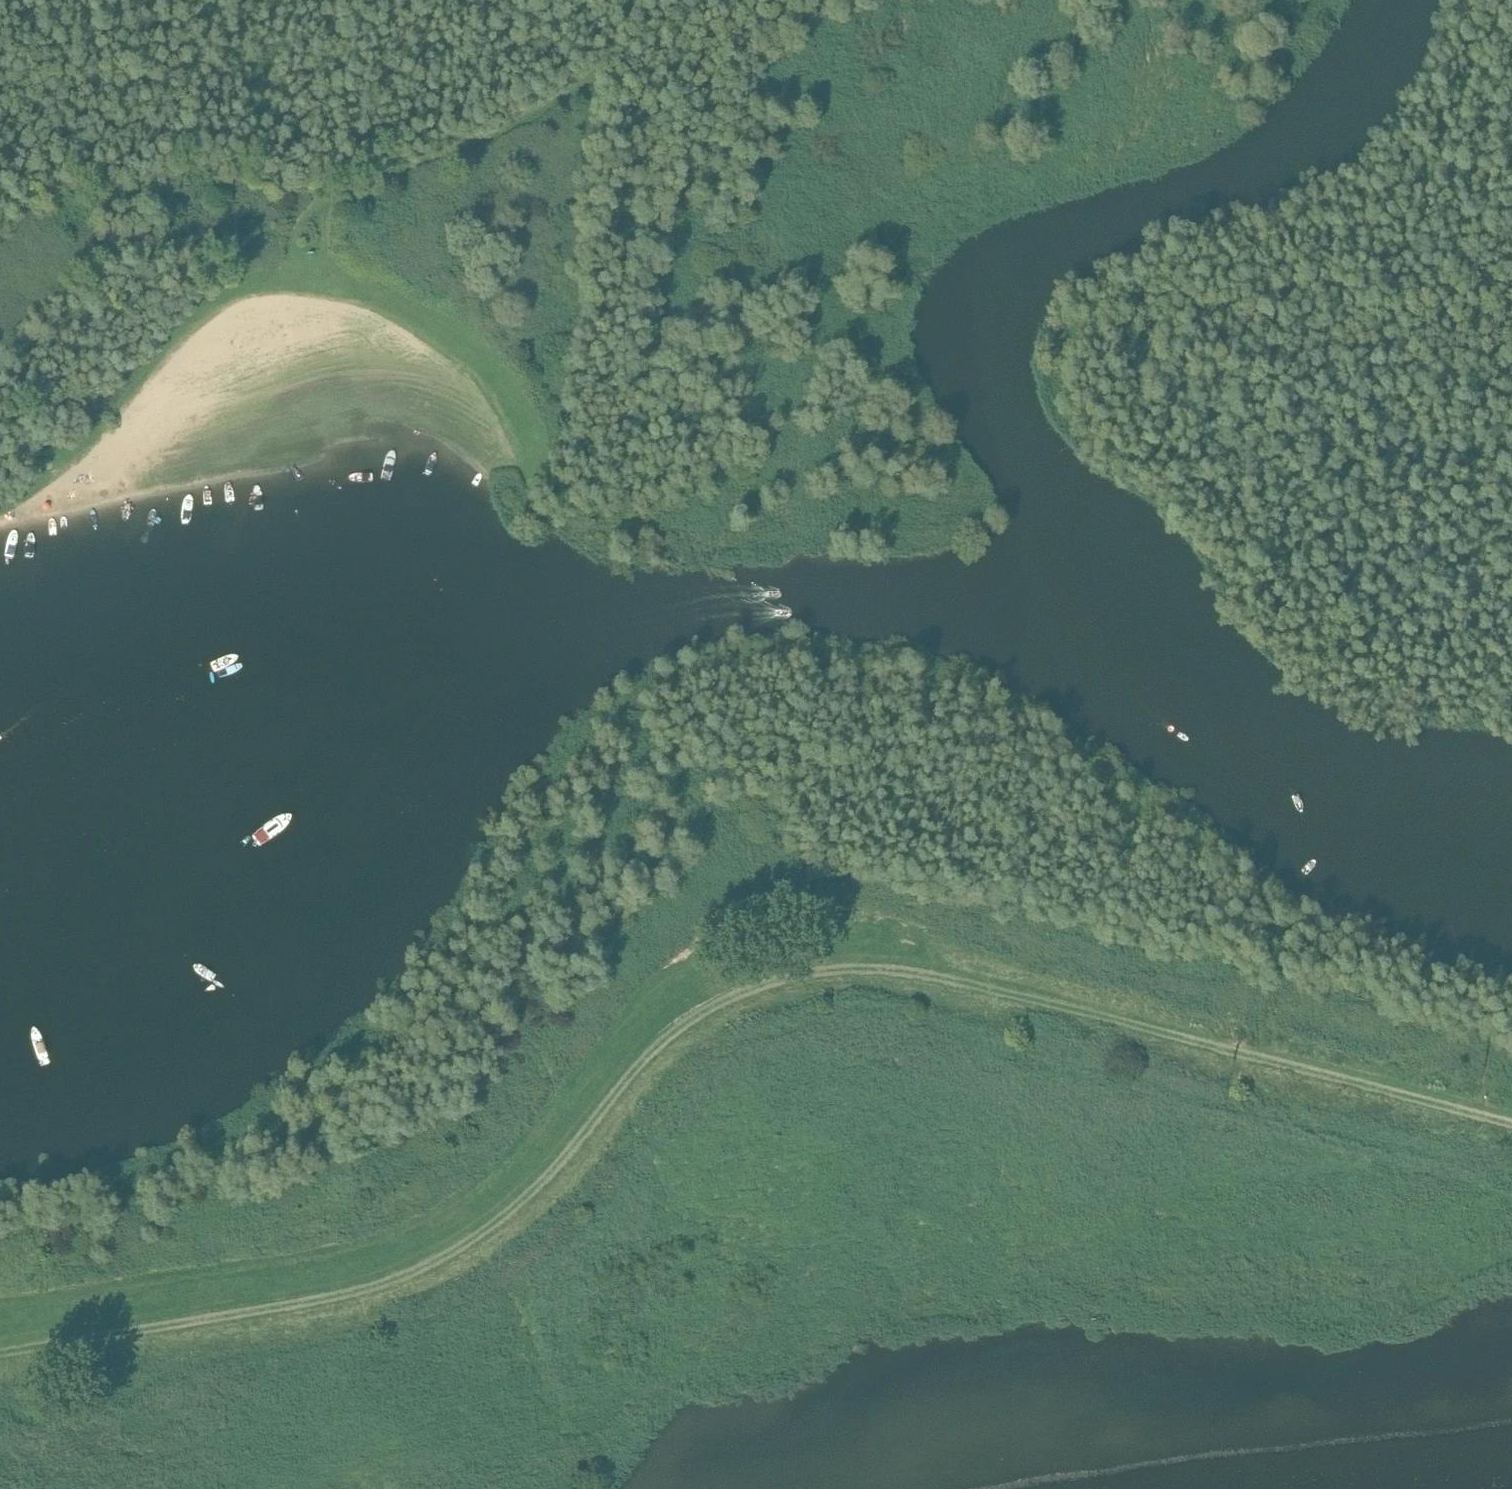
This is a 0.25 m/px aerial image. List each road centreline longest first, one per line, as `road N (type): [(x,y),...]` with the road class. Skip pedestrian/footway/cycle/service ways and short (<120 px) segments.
road 1 (track): [(0,1356),(332,1302),(409,1278),(520,1212),(670,1026),(806,971),(881,971),(1511,1125)]

